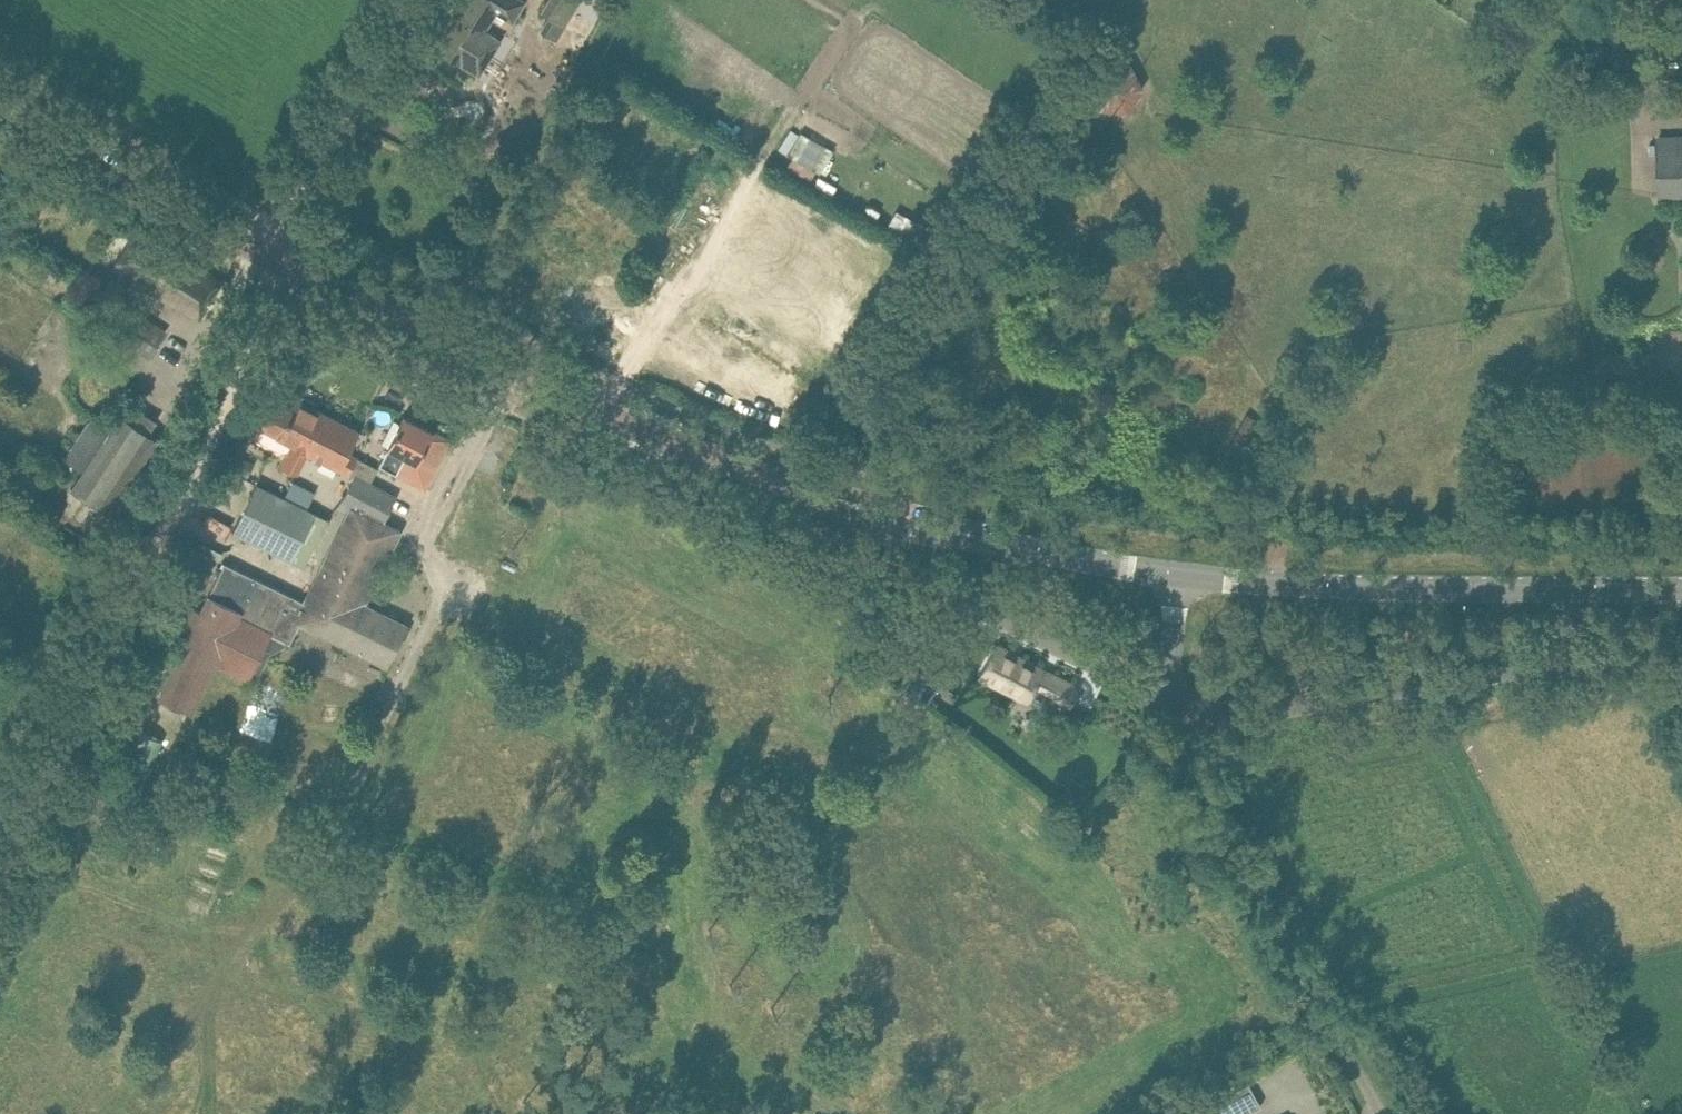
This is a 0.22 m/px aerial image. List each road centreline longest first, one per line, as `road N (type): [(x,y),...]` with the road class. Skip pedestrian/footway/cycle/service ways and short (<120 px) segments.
road 1 (secondary): [(1185,574),(983,538),(633,428),(274,260)]
road 2 (track): [(0,864),(228,403),(274,260)]
road 3 (secondary): [(1681,586),(1405,588),(1185,574)]
road 4 (unclassified): [(1380,1113),(1197,770),(1180,700)]
road 5 (secondary): [(274,260),(0,93)]
road 6 (unclassified): [(274,260),(286,207),(428,0)]
road 7 (residential): [(901,601),(969,604),(1180,700)]
road 8 (unclassified): [(1437,684),(1222,712),(1180,700)]
road 9 (unclassified): [(1180,700),(1185,574)]

